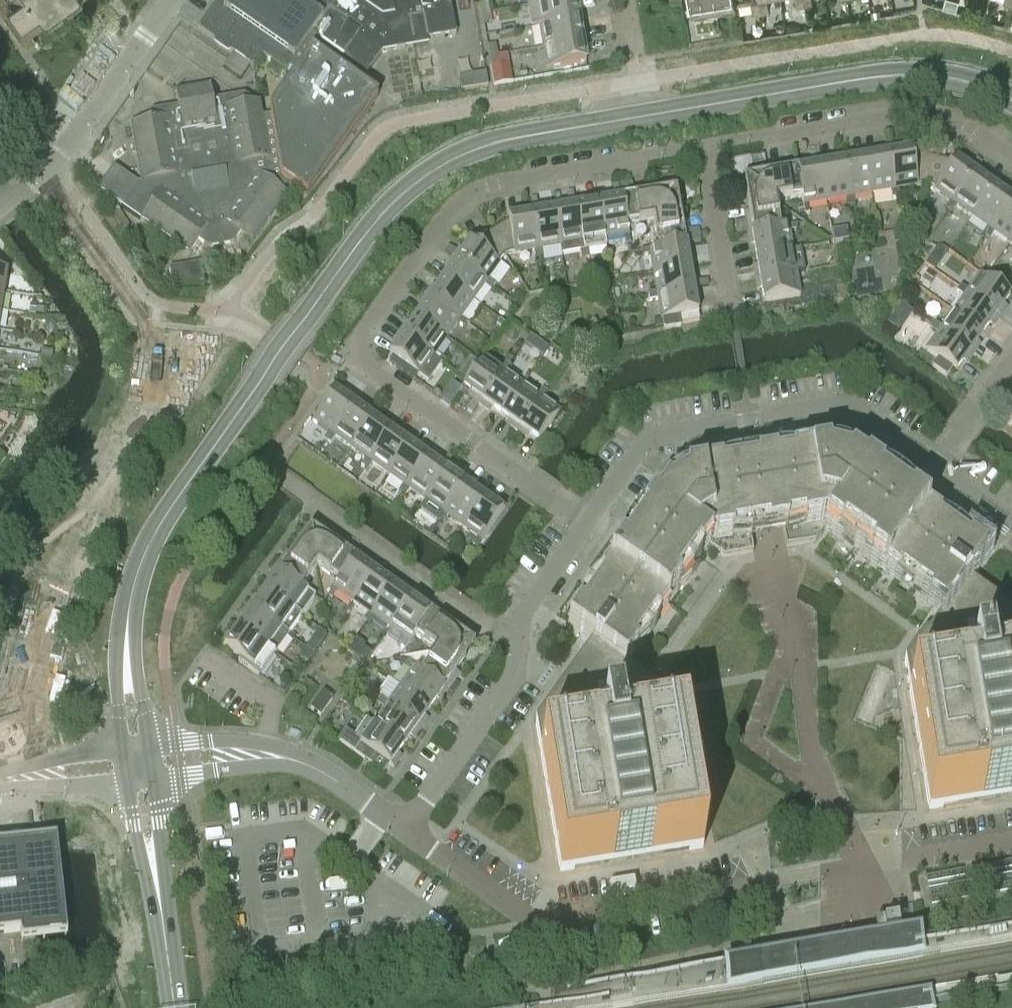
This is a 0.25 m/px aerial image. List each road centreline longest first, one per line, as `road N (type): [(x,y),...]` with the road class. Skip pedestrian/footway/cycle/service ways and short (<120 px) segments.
road 1 (tertiary): [(138,763),(125,655),(129,604),(153,534),(356,246),(433,169),(514,138),(877,76),(945,77),(1011,100)]
road 2 (residential): [(587,524),(351,357),(448,211),(474,192),(703,145)]
road 3 (residential): [(755,886),(535,923),(409,830)]
road 4 (residential): [(409,830),(514,676),(521,613),(587,524)]
road 5 (residential): [(1011,157),(969,126),(913,113),(703,145)]
road 6 (residential): [(0,206),(52,166),(169,0)]
road 7 (tertiary): [(176,1007),(138,763)]
road 8 (residential): [(587,524),(650,437),(749,419)]
road 9 (residential): [(935,464),(848,402),(749,419)]
road 10 (residential): [(731,310),(703,145)]
road 11 (residential): [(409,830),(306,764),(265,756)]
road 12 (residential): [(0,780),(138,763)]
road 13 (residential): [(265,756),(270,704),(205,659)]
road 14 (residential): [(935,464),(1011,358)]

